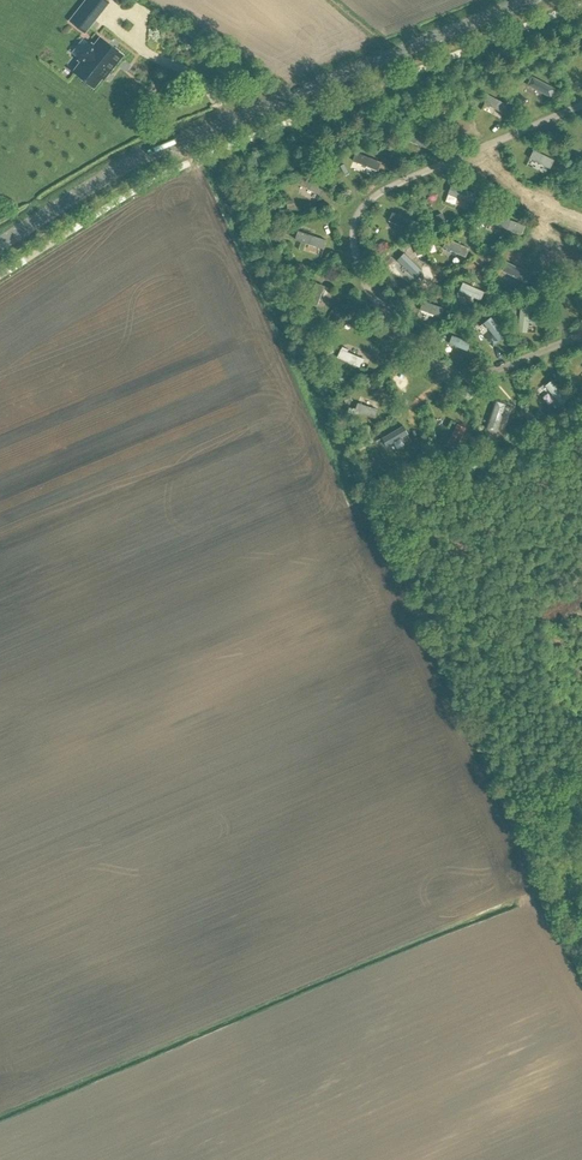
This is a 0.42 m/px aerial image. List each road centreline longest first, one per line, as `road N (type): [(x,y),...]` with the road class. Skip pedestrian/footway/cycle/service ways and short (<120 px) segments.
road 1 (tertiary): [(0,244),(140,158),(526,0)]

